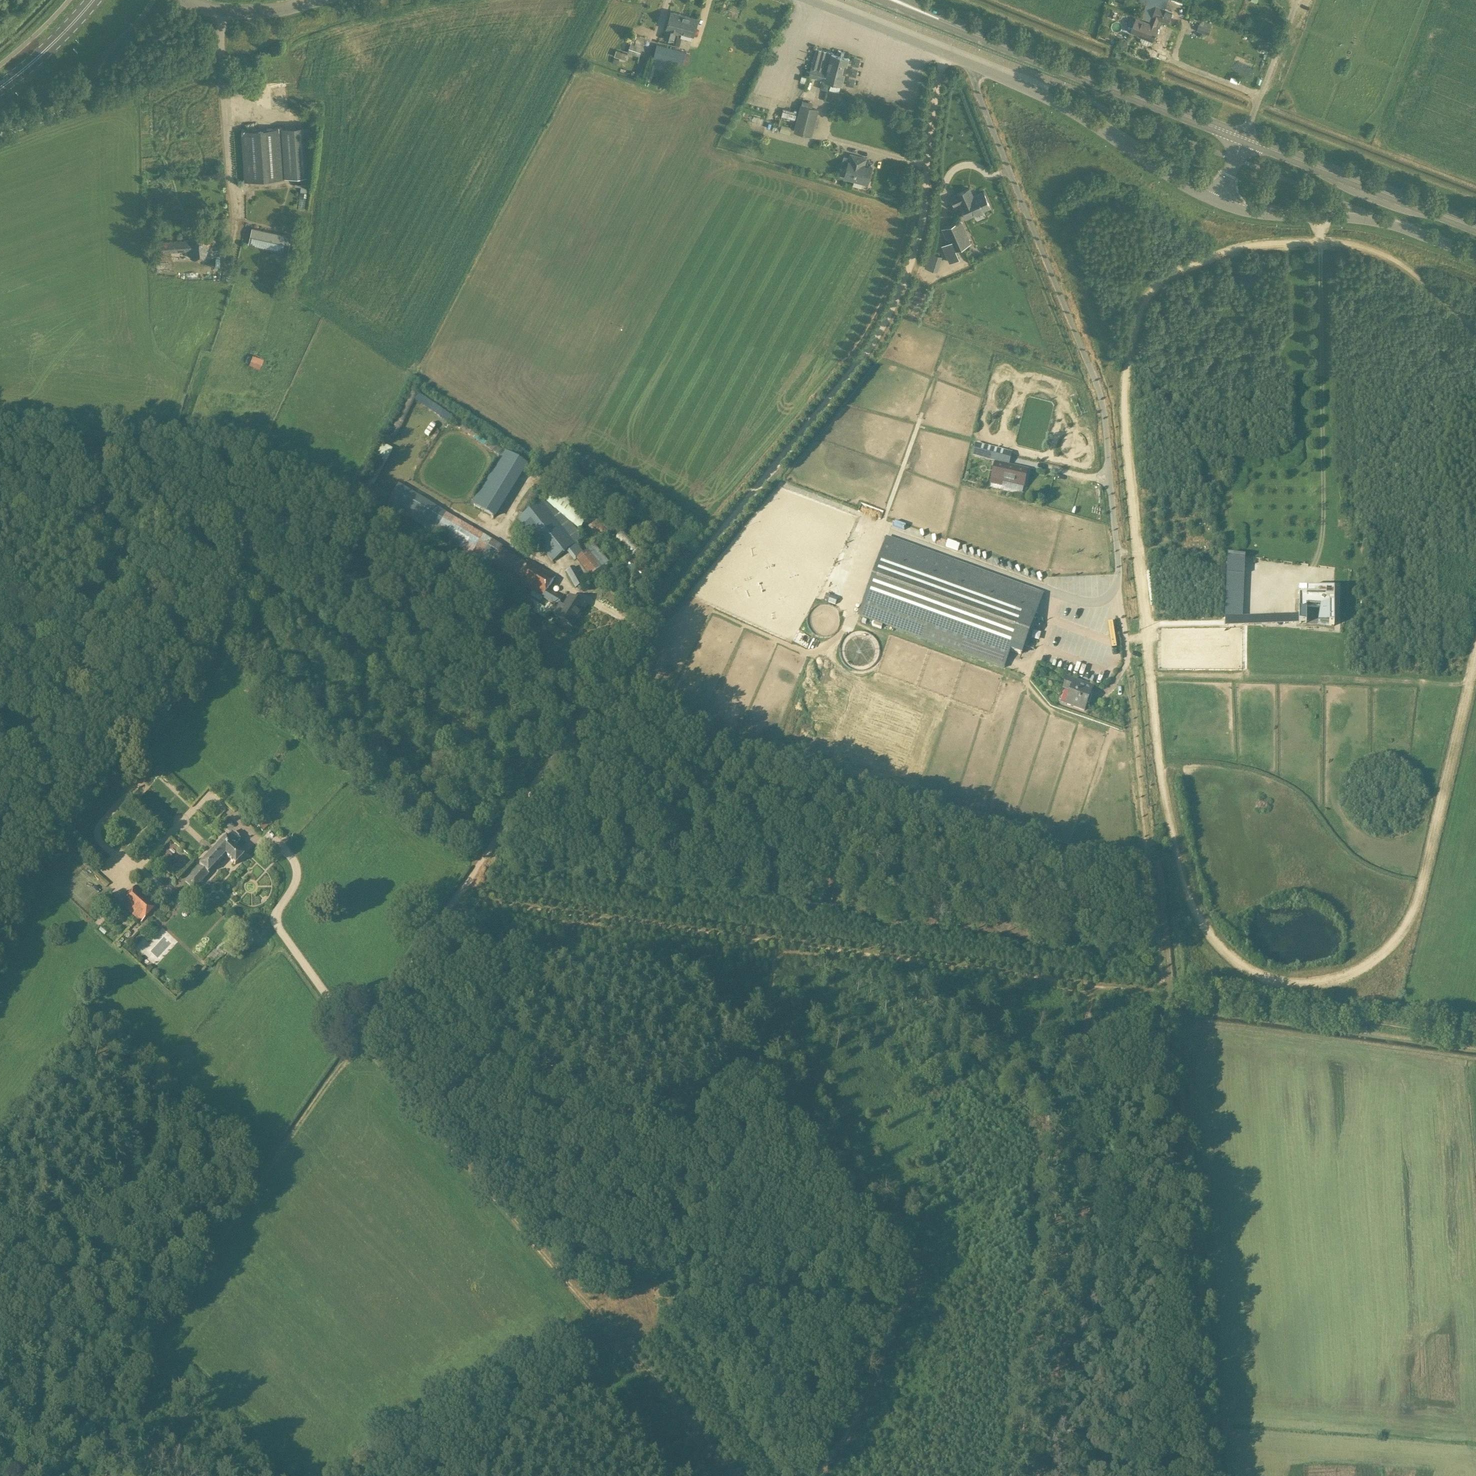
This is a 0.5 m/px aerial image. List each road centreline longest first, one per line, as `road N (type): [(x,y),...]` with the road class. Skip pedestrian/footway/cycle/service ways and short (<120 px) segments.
road 1 (track): [(1254,246),(1177,272),(1151,292),(1124,386),(1161,779),(1198,918),(1247,969),(1290,984),(1339,977),(1398,935),(1415,911),(1475,659)]
road 2 (track): [(945,54),(919,237),(895,305),(842,384),(649,620)]
road 3 (residential): [(1128,662),(1101,398),(978,94),(974,66)]
road 4 (primary): [(893,0),(1243,138)]
road 5 (track): [(1322,217),(1323,524),(1307,580)]
road 6 (unclassified): [(1217,202),(1084,118),(974,66)]
road 7 (unclassified): [(1475,256),(1375,221),(1265,215),(1217,202)]
road 8 (primary): [(1243,138),(1475,227)]
road 9 (track): [(1475,331),(1416,275),(1364,247),(1287,243)]
road 10 (unclassified): [(974,66),(809,0)]
road 11 (unclassified): [(320,0),(232,12),(184,0)]
road 12 (primary): [(0,88),(93,0)]

